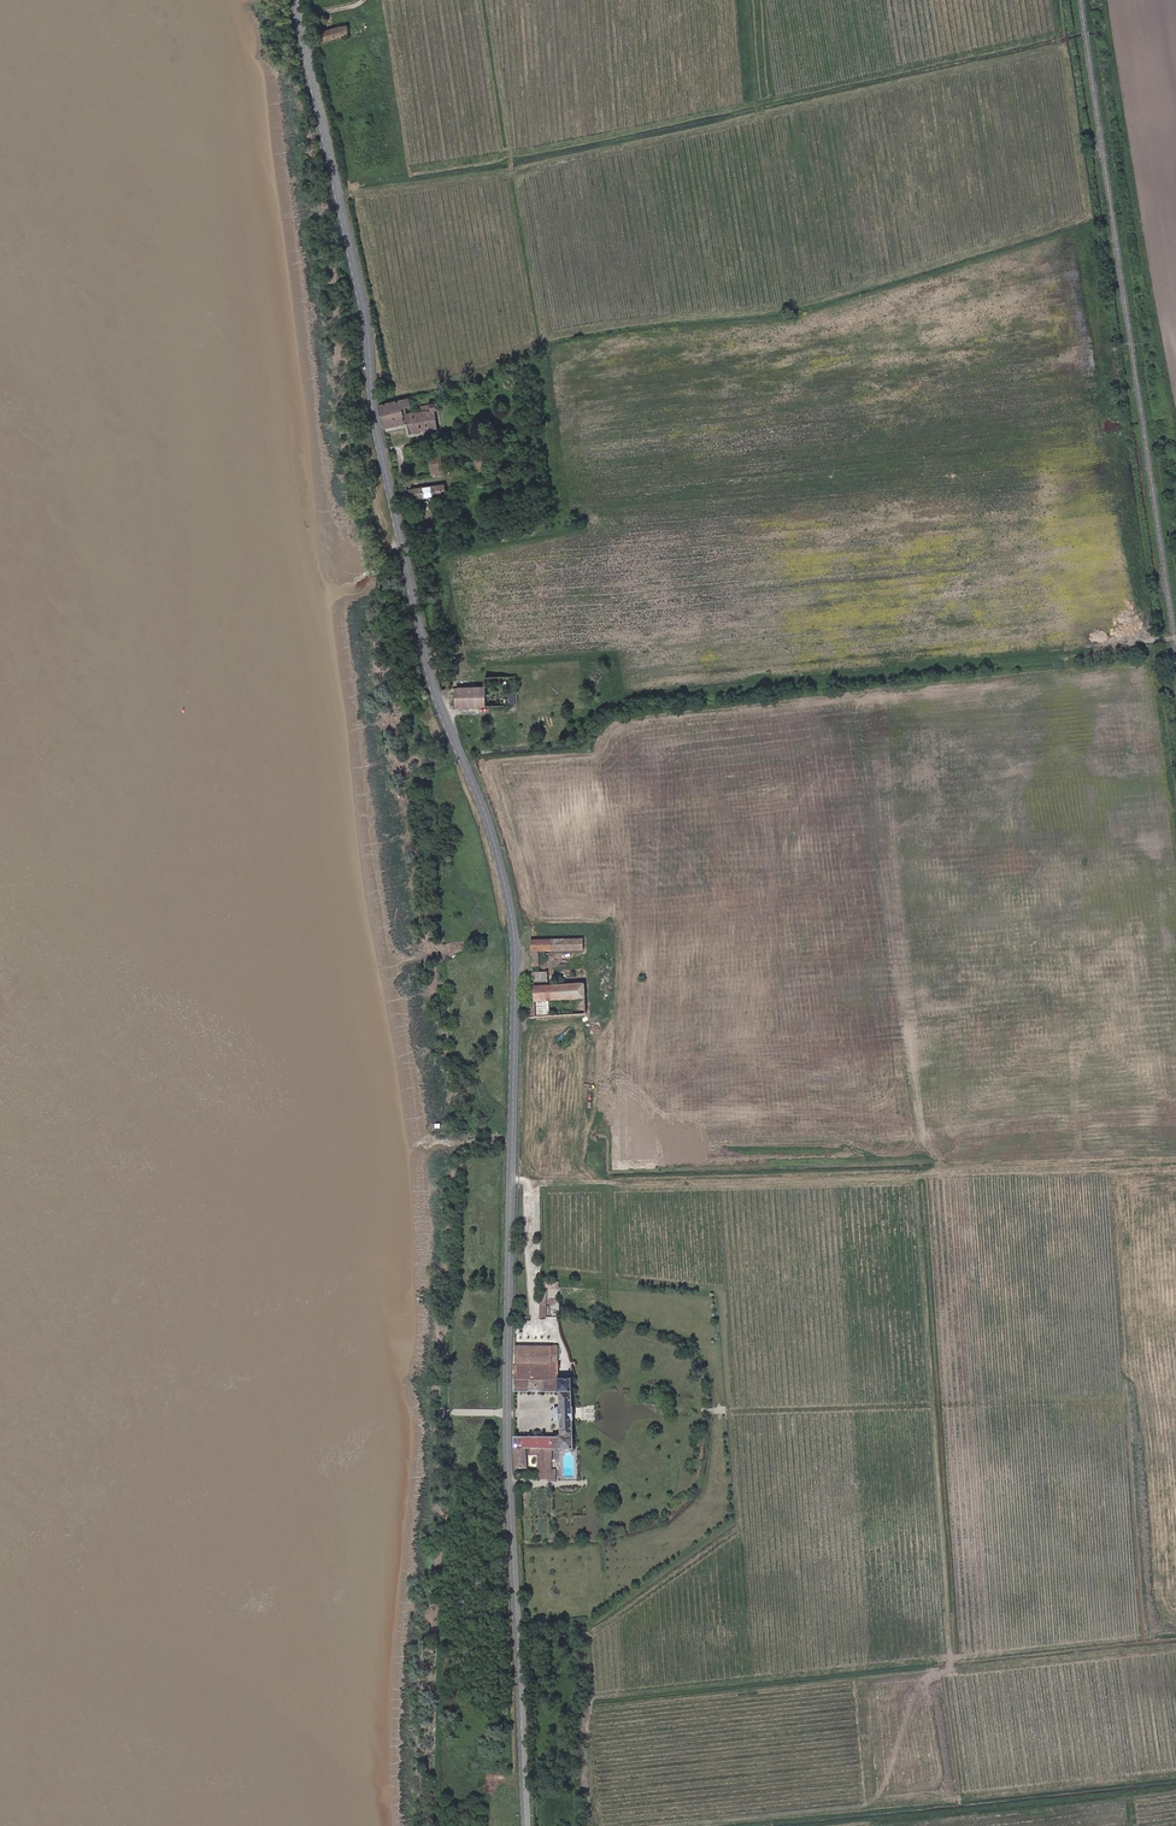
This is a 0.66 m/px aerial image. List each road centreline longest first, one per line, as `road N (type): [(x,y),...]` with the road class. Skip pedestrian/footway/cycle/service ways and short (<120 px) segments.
road 1 (tertiary): [(296,0),(362,300),(373,413),(432,681),(489,824),(513,925),(507,1455),(526,1825)]
road 2 (track): [(623,703),(1175,638)]

